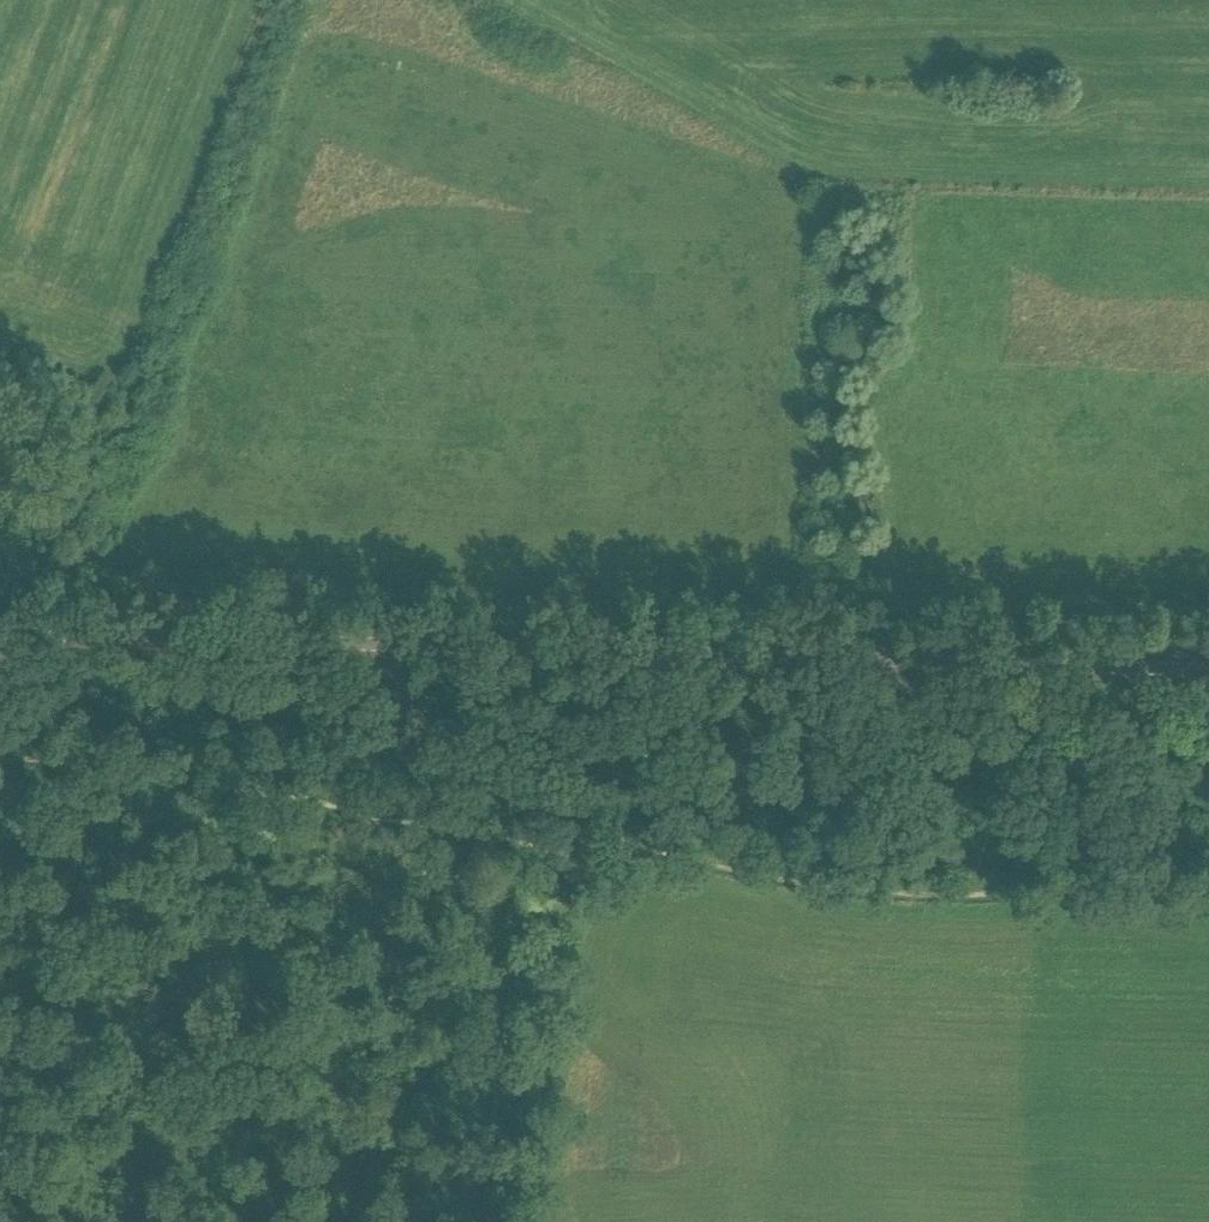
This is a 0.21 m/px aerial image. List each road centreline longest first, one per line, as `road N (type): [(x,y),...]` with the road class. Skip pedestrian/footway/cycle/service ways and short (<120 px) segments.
road 1 (tertiary): [(1208,669),(0,635)]

